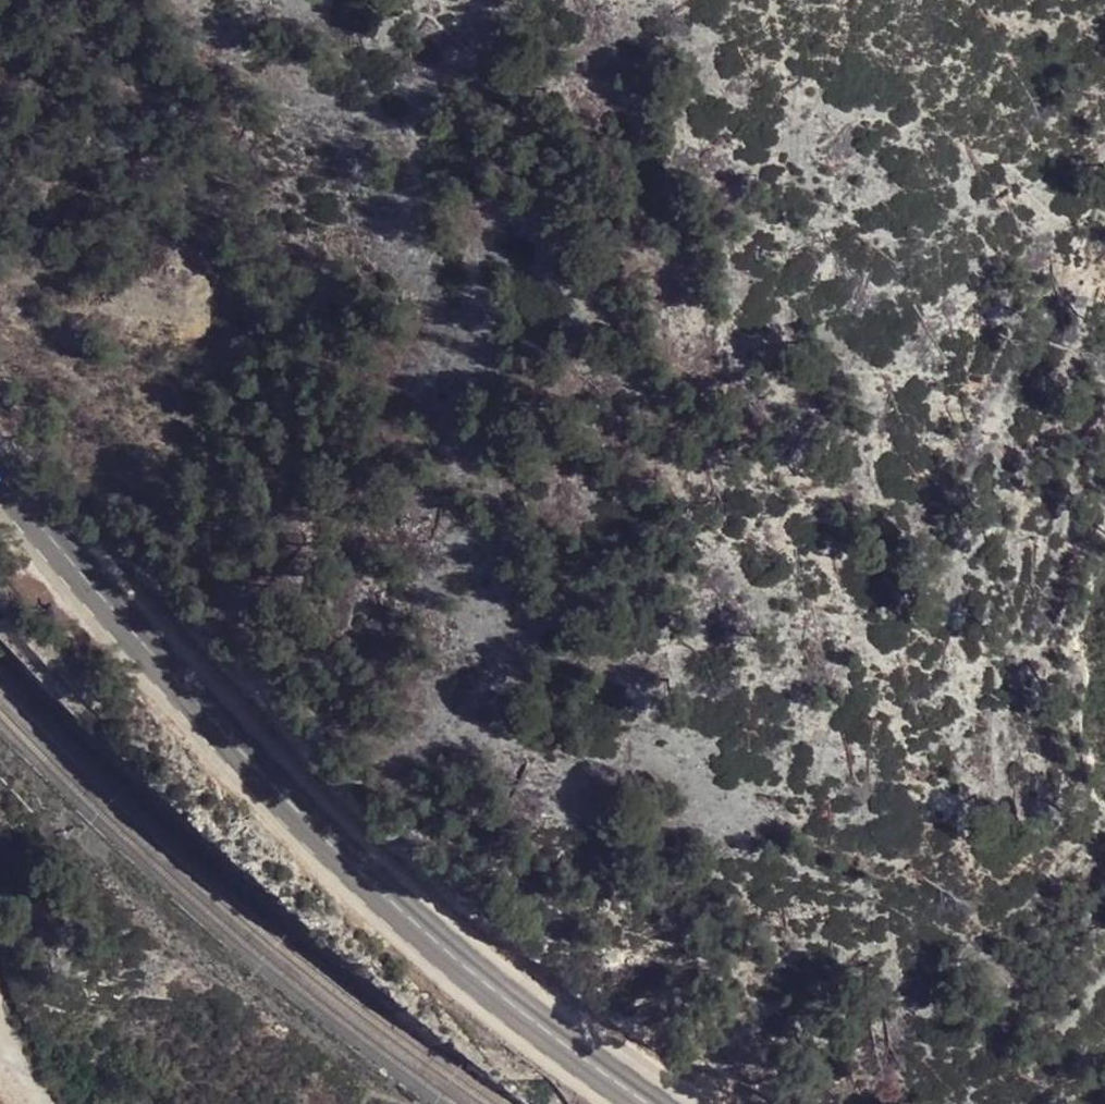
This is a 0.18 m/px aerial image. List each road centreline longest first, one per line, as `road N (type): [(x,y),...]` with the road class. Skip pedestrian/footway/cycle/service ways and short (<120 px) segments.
road 1 (primary): [(647,1103),(522,1012),(337,851),(161,667),(0,478)]

